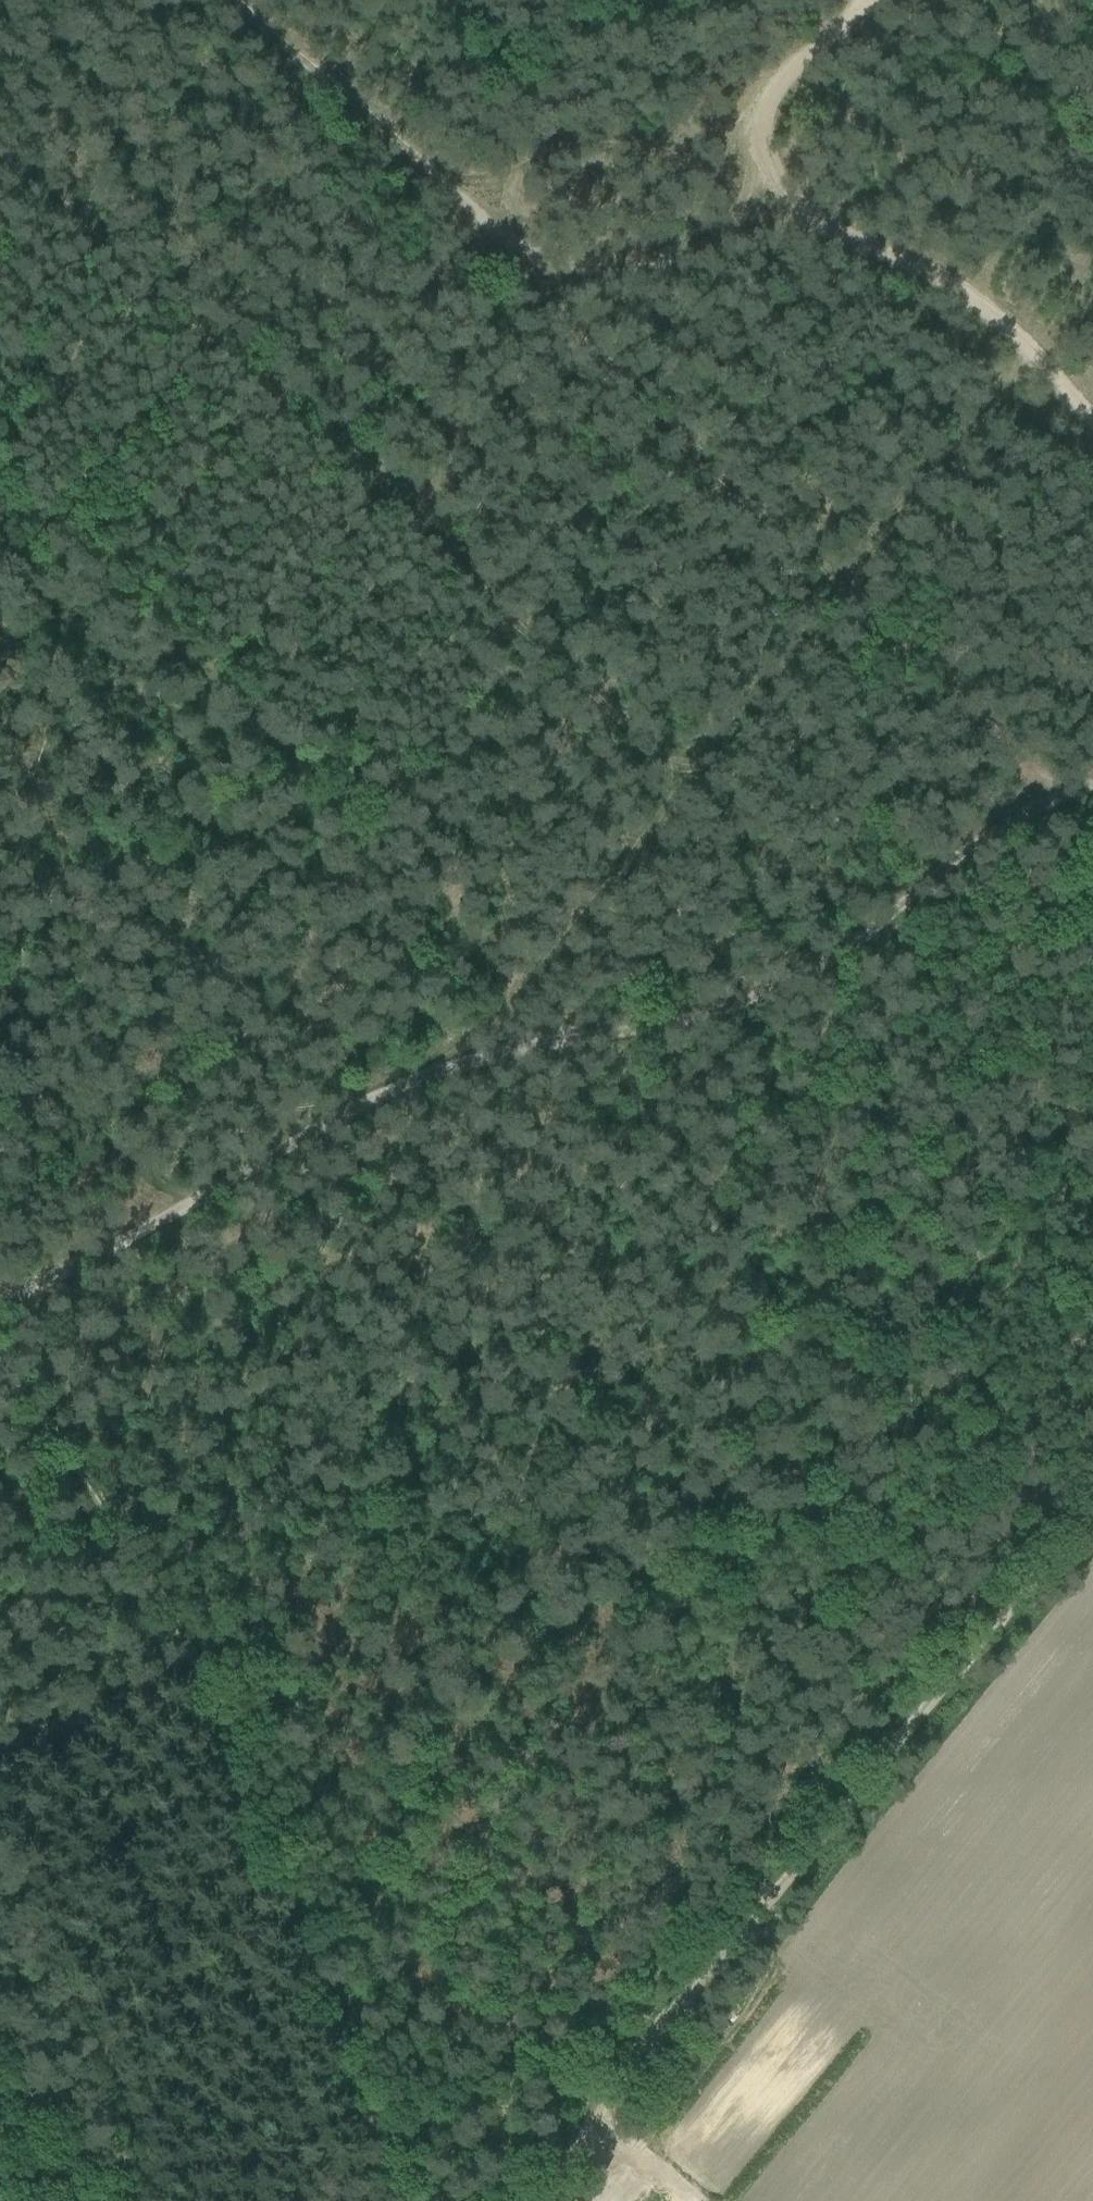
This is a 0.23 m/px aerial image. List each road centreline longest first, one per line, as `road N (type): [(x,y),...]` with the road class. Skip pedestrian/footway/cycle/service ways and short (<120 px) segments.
road 1 (track): [(220,0),(511,255),(564,267),(701,224),(738,136),(800,220),(911,264),(1023,350),(1092,426)]
road 2 (track): [(415,2200),(207,1674),(0,1361)]
road 3 (track): [(1092,1493),(515,2200)]
road 4 (track): [(738,136),(887,0)]
road 5 (track): [(0,2081),(98,2200)]

